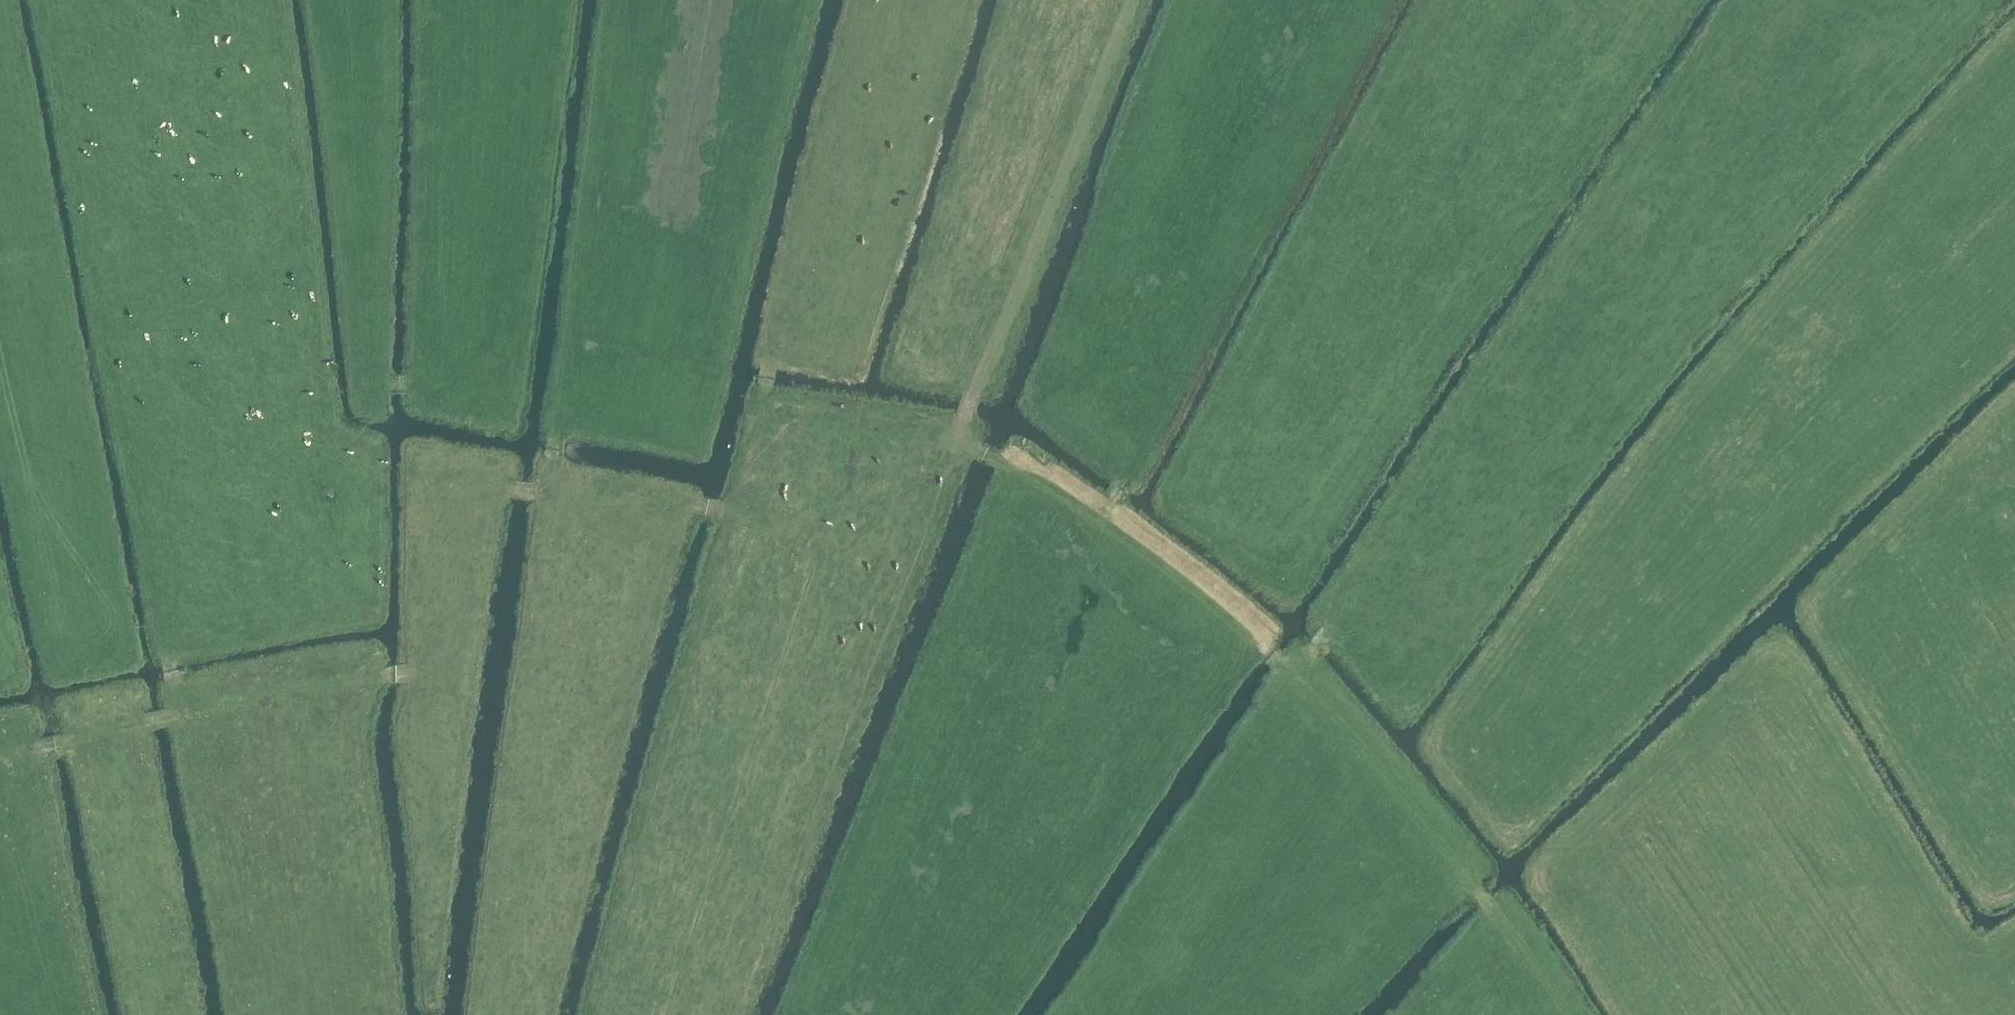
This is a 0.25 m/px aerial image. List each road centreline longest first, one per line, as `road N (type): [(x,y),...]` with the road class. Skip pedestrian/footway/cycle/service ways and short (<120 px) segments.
road 1 (track): [(1921,0),(1296,684),(1473,887),(1561,1014)]
road 2 (track): [(177,714),(416,669),(459,483),(739,512),(822,153)]
road 3 (track): [(1099,520),(977,445),(965,423),(1131,0)]
road 4 (track): [(0,755),(177,714),(160,581)]
road 5 (track): [(1296,684),(1260,641),(1099,520),(1123,482)]
road 6 (track): [(756,423),(965,423)]

